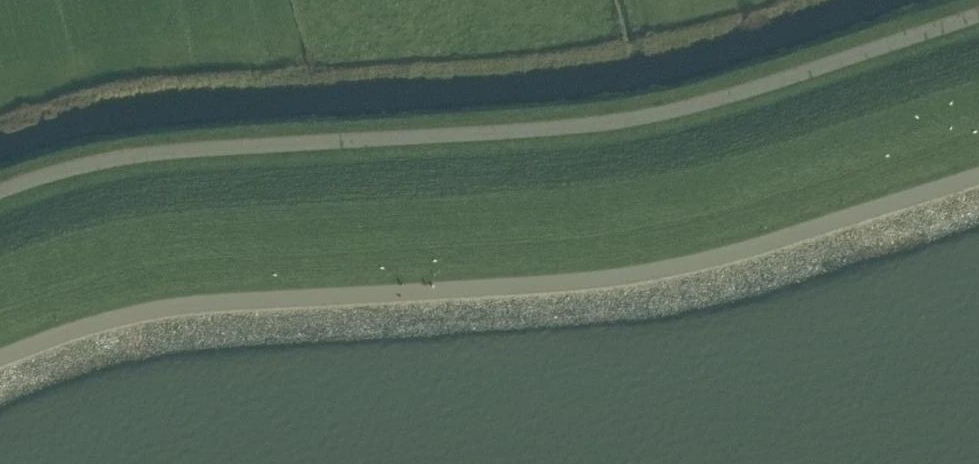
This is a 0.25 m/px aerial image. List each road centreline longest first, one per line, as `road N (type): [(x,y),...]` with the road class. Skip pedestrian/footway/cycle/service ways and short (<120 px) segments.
road 1 (unclassified): [(0,378),(107,339),(196,320),(659,287),(745,270),(978,196)]
road 2 (unclassified): [(0,201),(86,173),(171,159),(659,123),(978,25)]

